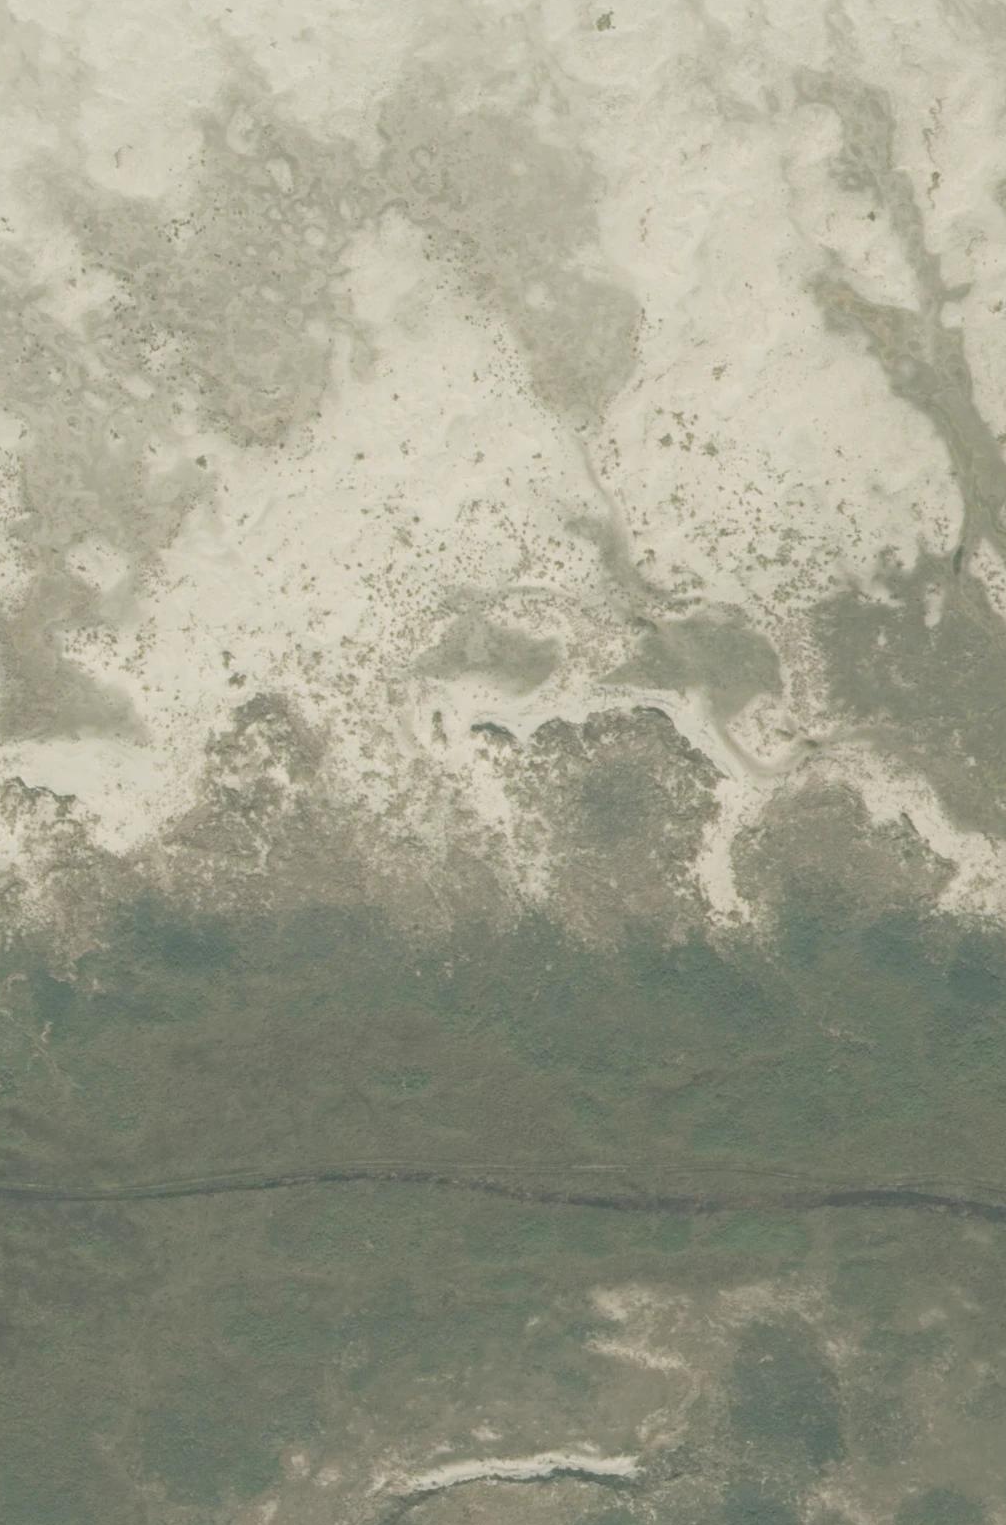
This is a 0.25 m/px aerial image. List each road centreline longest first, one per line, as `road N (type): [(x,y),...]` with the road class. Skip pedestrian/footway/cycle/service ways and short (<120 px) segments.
road 1 (track): [(0,1191),(133,1194),(342,1165),(489,1176),(761,1171),(1005,1184)]

